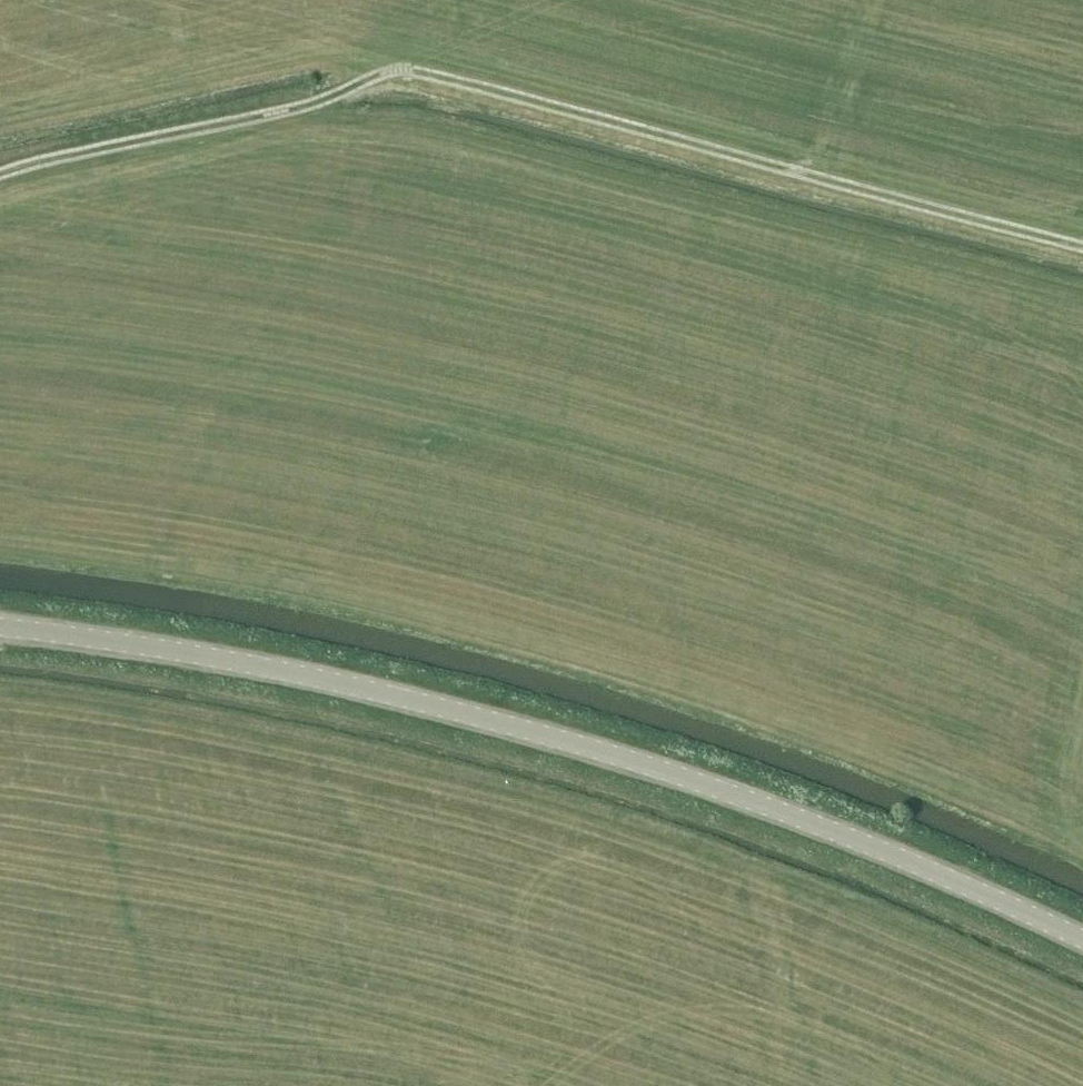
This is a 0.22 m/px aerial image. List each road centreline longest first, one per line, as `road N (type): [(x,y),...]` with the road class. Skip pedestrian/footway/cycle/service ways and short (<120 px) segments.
road 1 (tertiary): [(1082,941),(824,827),(577,745),(328,680),(0,627)]
road 2 (track): [(0,176),(288,112),(401,73),(1082,248)]
road 3 (track): [(870,0),(819,180)]

